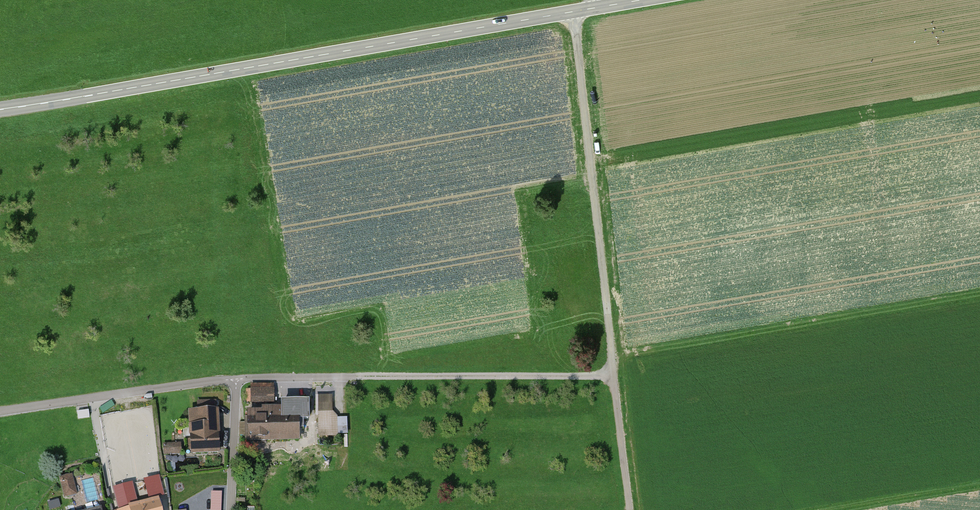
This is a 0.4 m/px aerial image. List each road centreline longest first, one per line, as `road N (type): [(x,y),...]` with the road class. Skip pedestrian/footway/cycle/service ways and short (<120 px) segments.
road 1 (tertiary): [(640,0),(0,110)]
road 2 (track): [(629,509),(574,11)]
road 3 (track): [(235,381),(613,376)]
road 4 (residential): [(231,509),(235,381),(0,414)]

